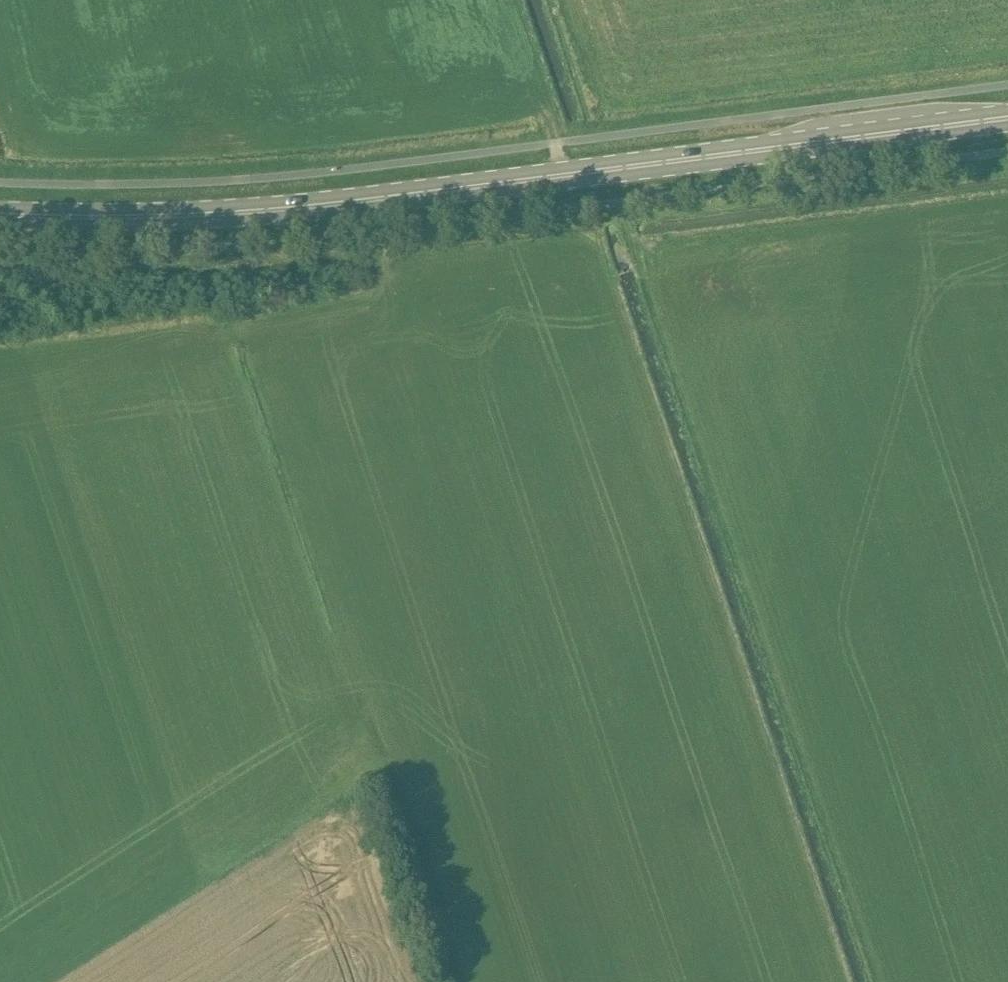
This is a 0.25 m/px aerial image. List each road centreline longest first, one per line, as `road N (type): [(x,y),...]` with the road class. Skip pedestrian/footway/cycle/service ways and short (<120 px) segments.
road 1 (primary): [(1007,117),(293,209),(0,215)]

